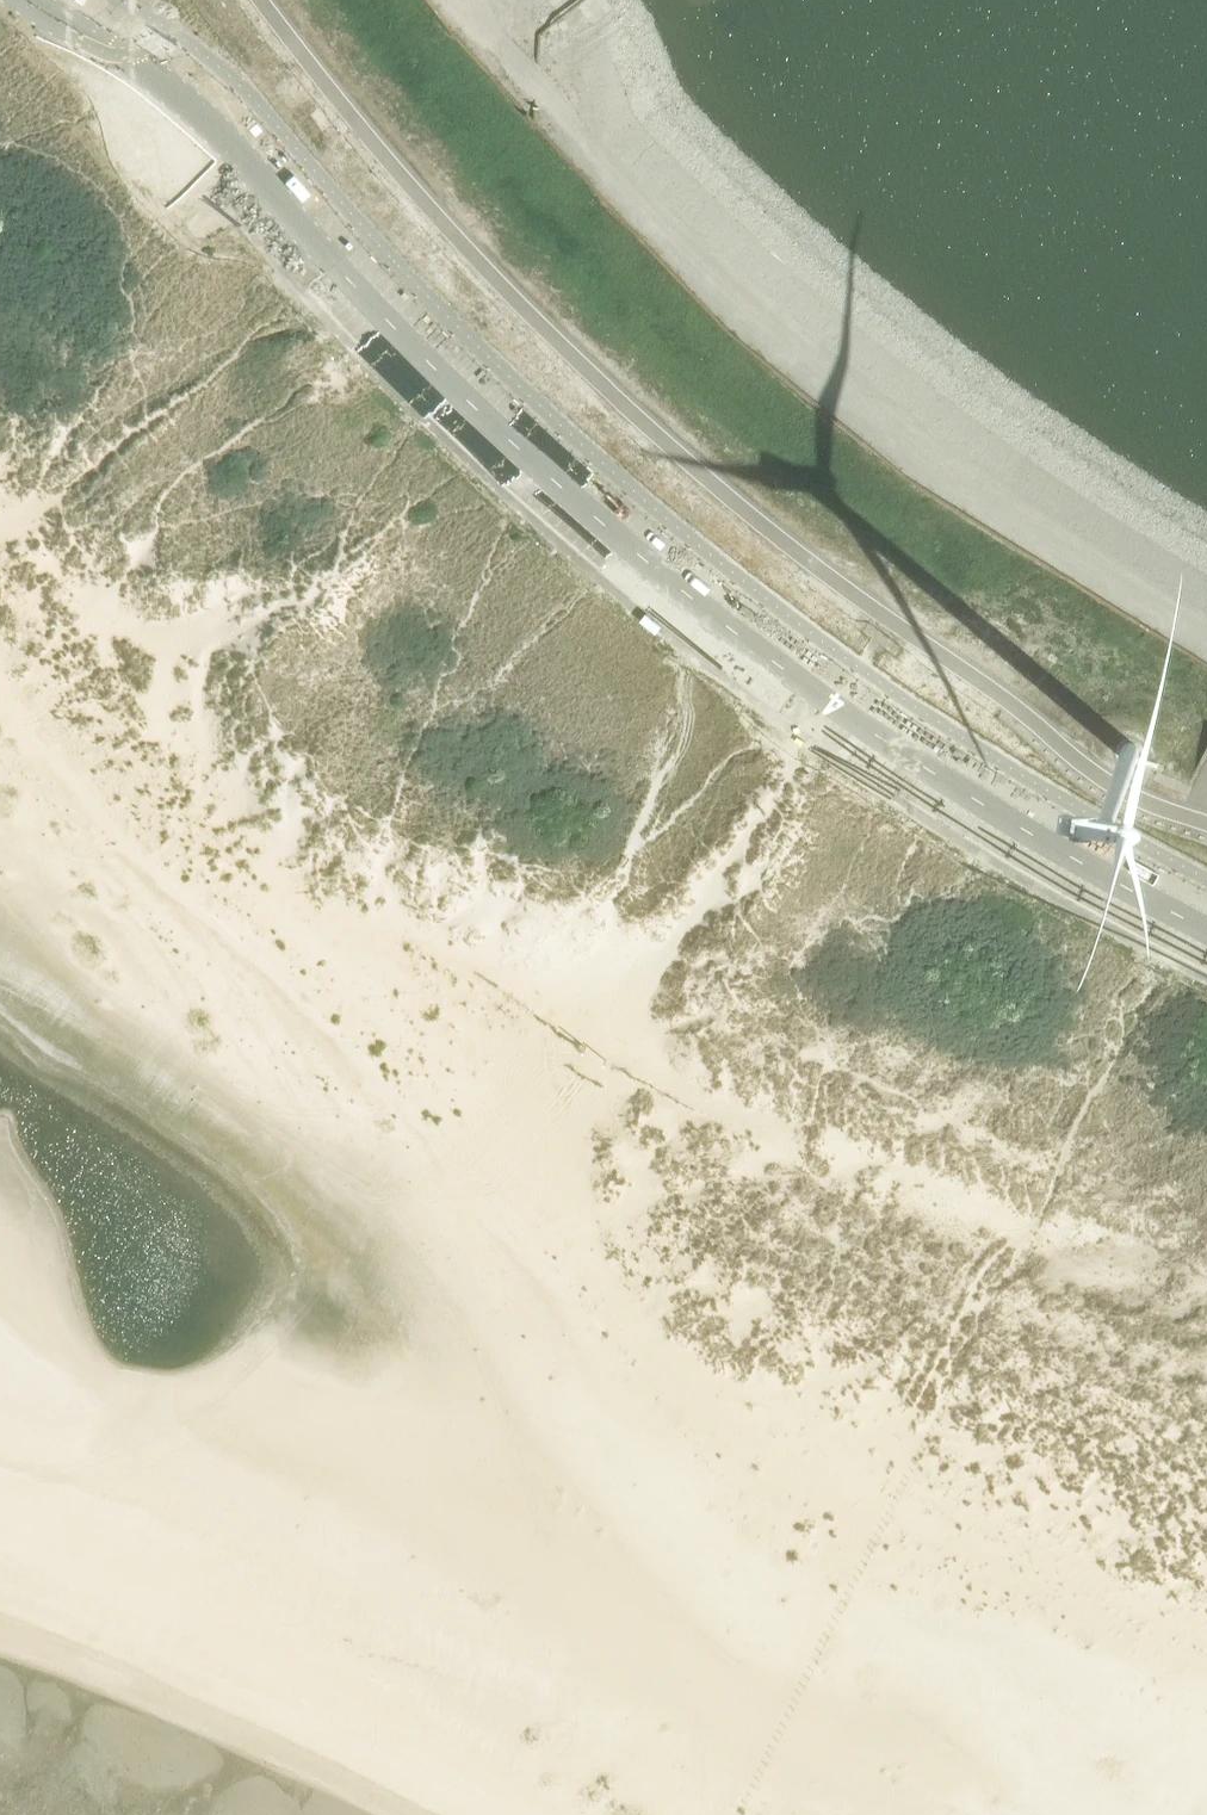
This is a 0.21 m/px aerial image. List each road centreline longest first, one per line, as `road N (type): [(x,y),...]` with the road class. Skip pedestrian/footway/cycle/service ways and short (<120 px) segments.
road 1 (unclassified): [(1206,929),(1098,875),(918,761),(647,558),(442,373),(203,115),(163,79),(28,0)]
road 2 (track): [(1206,551),(1045,456),(810,266),(552,0)]

